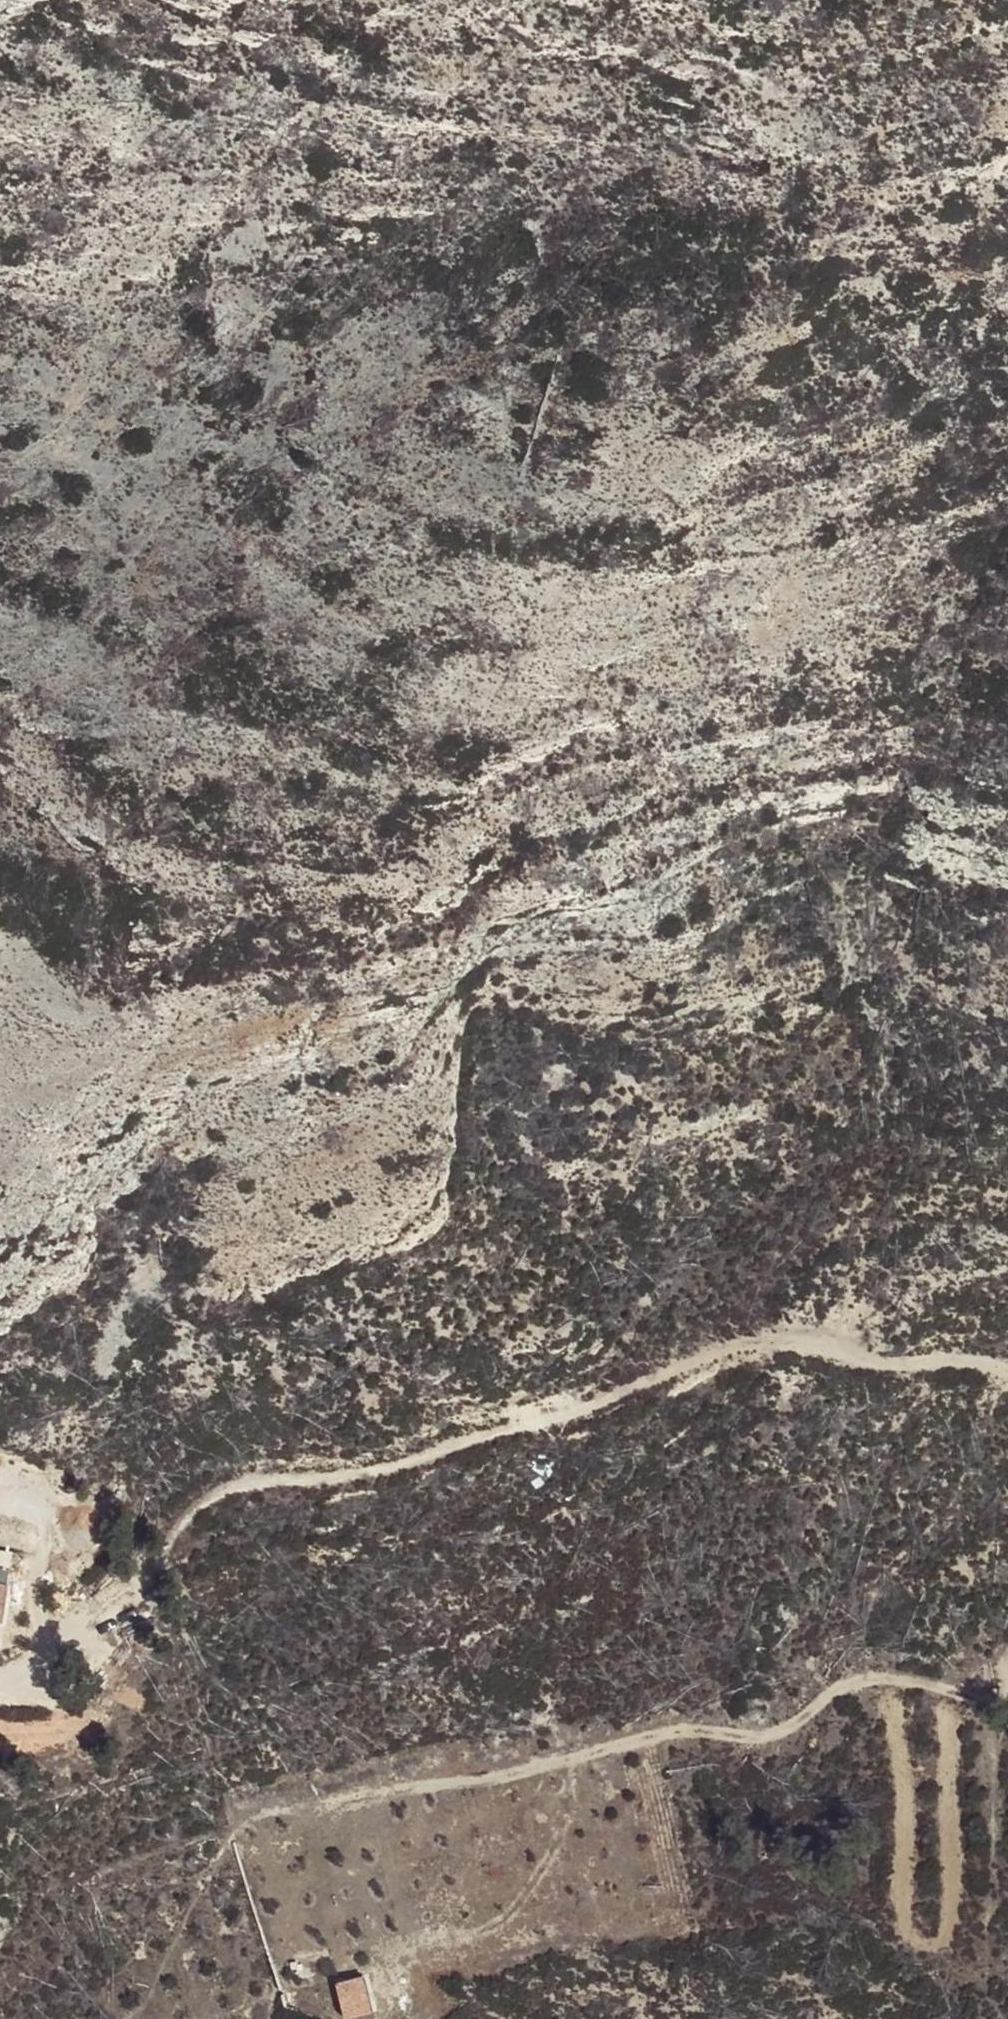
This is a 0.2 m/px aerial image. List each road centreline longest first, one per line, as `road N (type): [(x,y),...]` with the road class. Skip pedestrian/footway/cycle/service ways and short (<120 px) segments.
road 1 (track): [(0,1675),(135,1583),(229,1481),(264,1473),(371,1474),(761,1344),(838,1347),(886,1361),(968,1356),(1007,1370)]
road 2 (track): [(1007,1697),(866,1679),(839,1688),(808,1718),(758,1736),(679,1729),(515,1773),(281,1809)]

